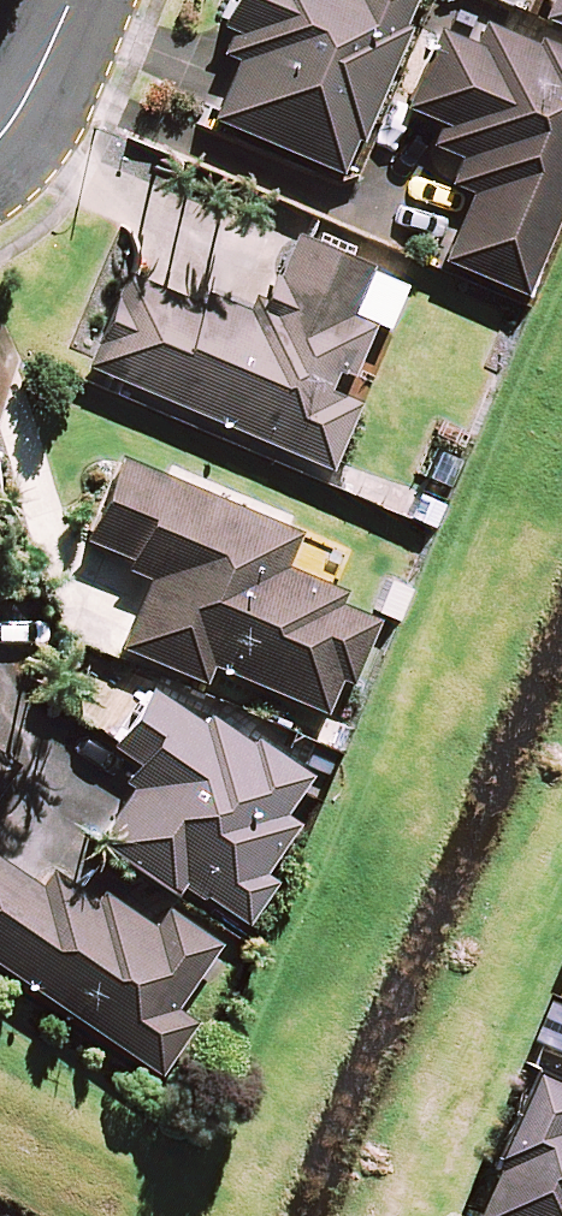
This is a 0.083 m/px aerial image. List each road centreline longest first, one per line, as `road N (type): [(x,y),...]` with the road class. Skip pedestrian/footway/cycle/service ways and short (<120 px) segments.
road 1 (residential): [(0,148),(77,0)]

